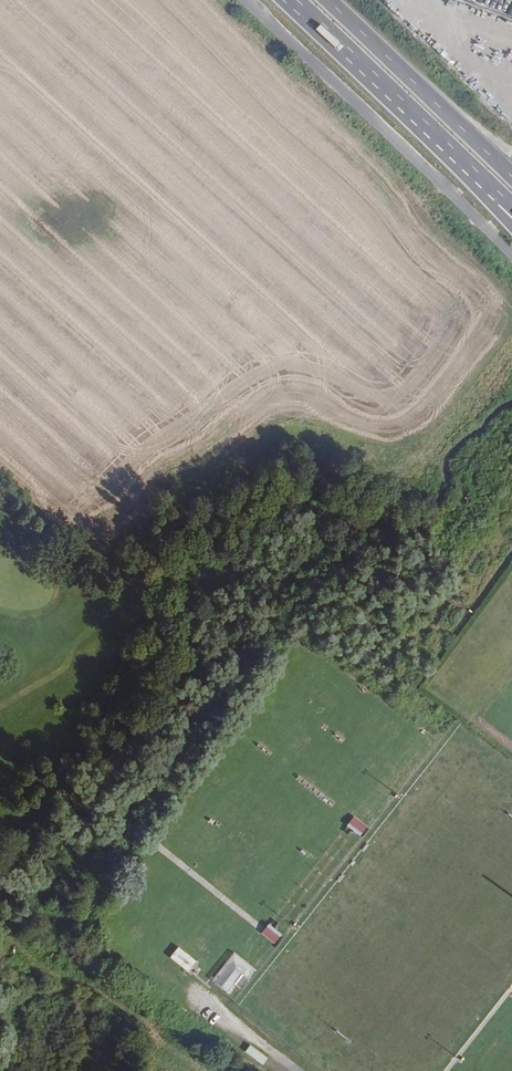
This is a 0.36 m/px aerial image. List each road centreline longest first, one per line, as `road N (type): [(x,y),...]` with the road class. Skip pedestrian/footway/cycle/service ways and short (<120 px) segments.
road 1 (trunk): [(291,0),(482,180)]
road 2 (trunk): [(511,179),(324,0)]

